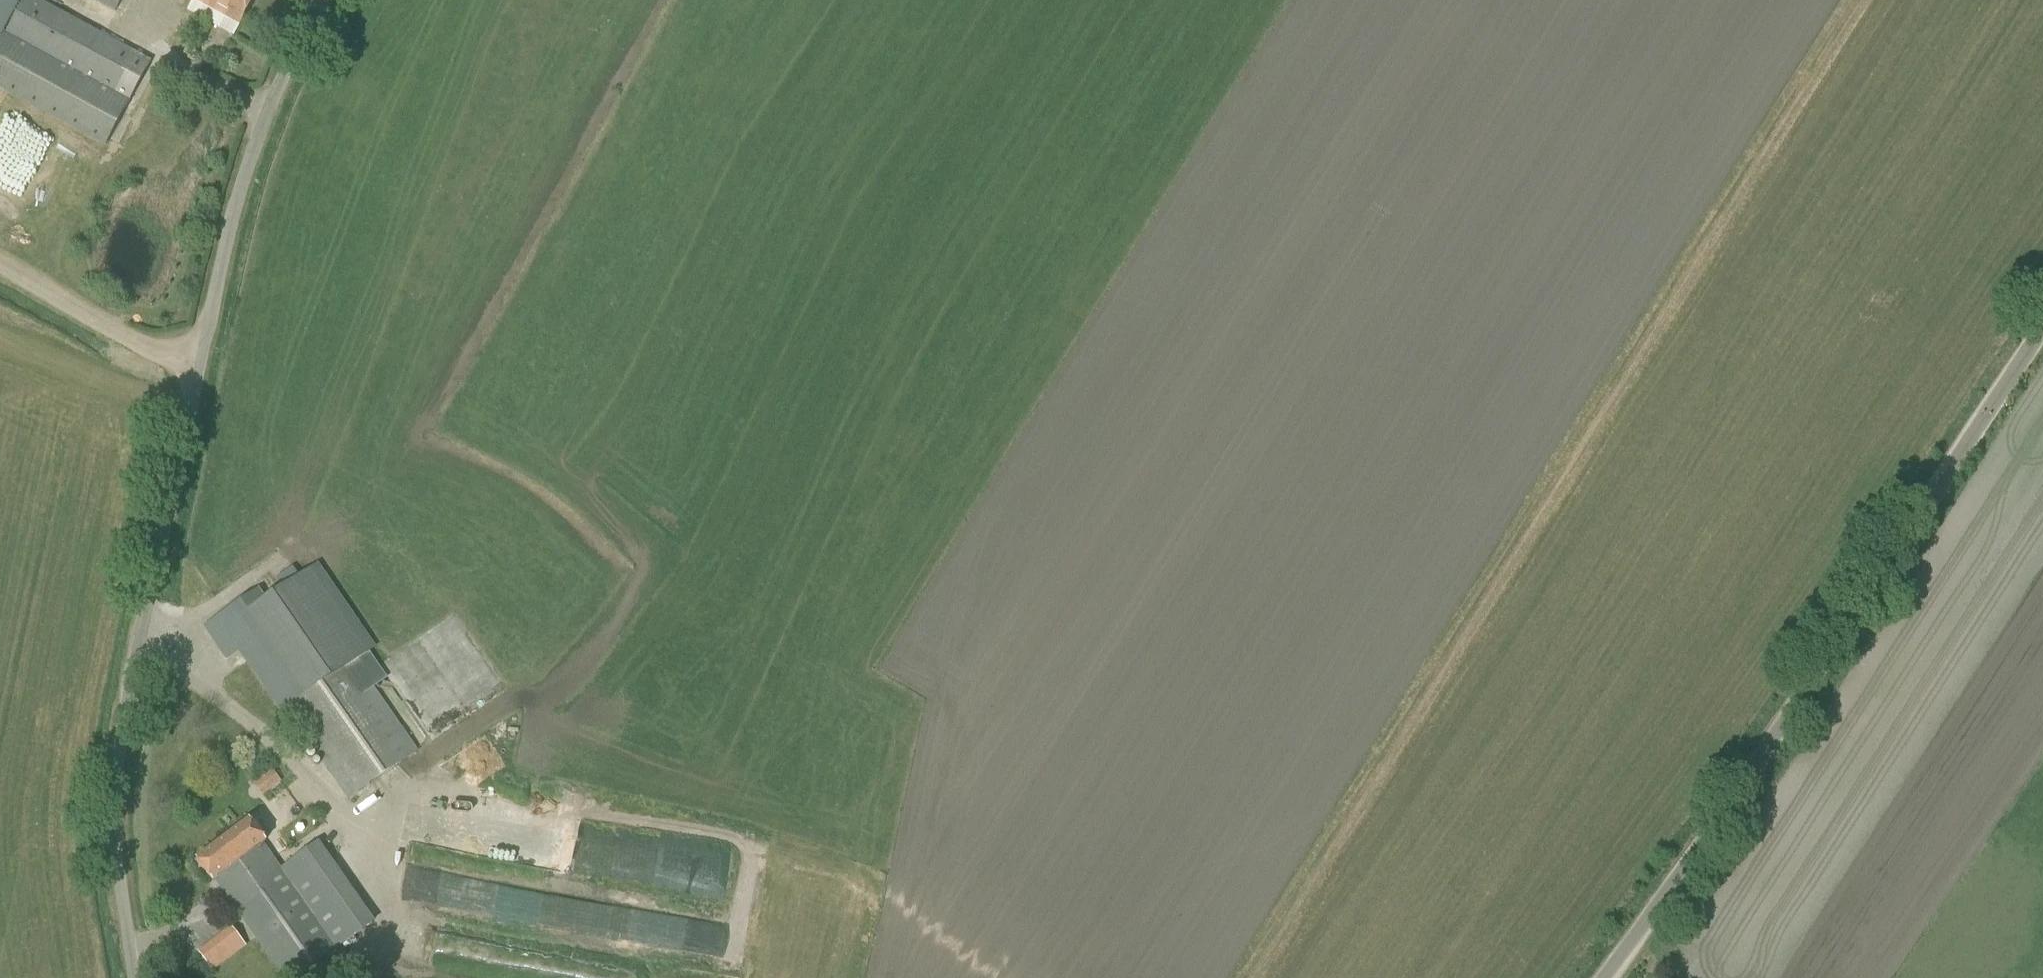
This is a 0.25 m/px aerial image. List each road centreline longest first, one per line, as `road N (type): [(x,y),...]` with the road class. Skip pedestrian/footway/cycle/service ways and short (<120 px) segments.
road 1 (unclassified): [(132,977),(114,829),(122,724),(238,209),(270,105),(326,0)]
road 2 (tertiary): [(1605,977),(2042,325)]

